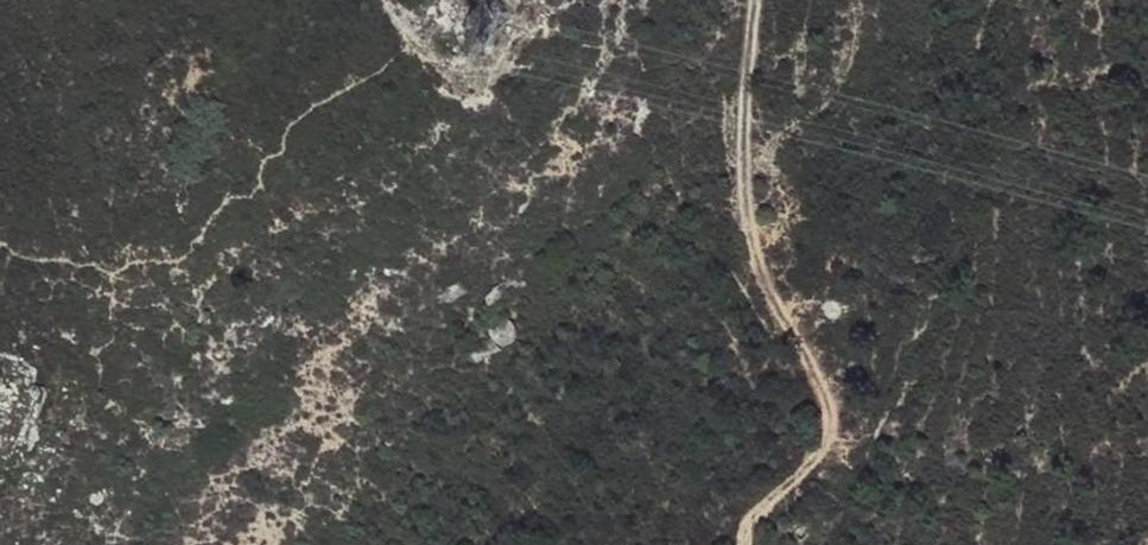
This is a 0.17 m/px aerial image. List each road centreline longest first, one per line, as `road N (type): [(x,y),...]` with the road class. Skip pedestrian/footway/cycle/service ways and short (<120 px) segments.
road 1 (track): [(754,0),(743,133),(753,254),(832,411),(827,450),(745,521),(745,544)]
road 2 (track): [(379,0),(416,61),(470,68),(487,59),(509,0)]

